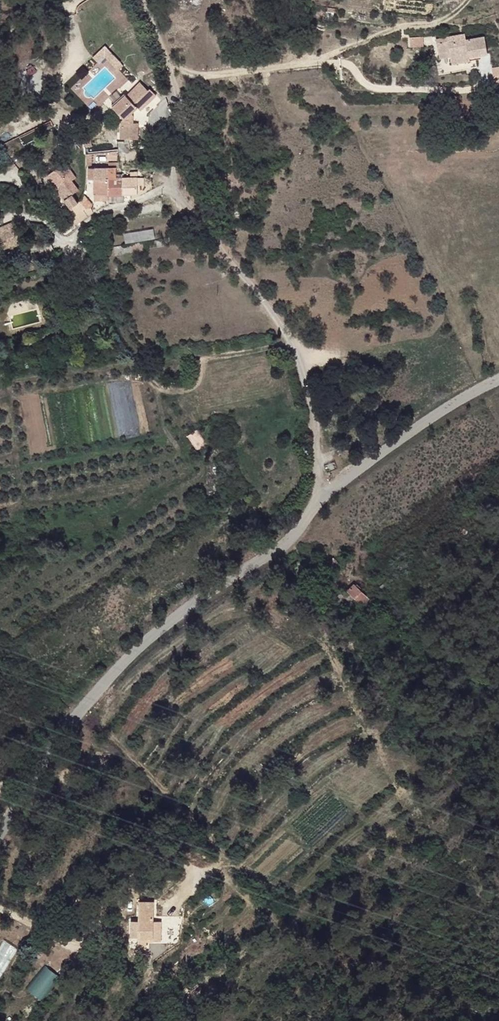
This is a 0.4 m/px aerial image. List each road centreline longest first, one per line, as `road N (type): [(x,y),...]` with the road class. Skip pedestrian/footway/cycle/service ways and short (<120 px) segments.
road 1 (unclassified): [(143,0),(180,82),(201,211),(222,252),(296,351),(321,490)]
road 2 (tertiary): [(321,490),(270,545),(125,651),(58,727),(0,823)]
road 3 (track): [(293,346),(7,384),(18,482)]
road 4 (tertiary): [(498,376),(413,421),(321,490)]

